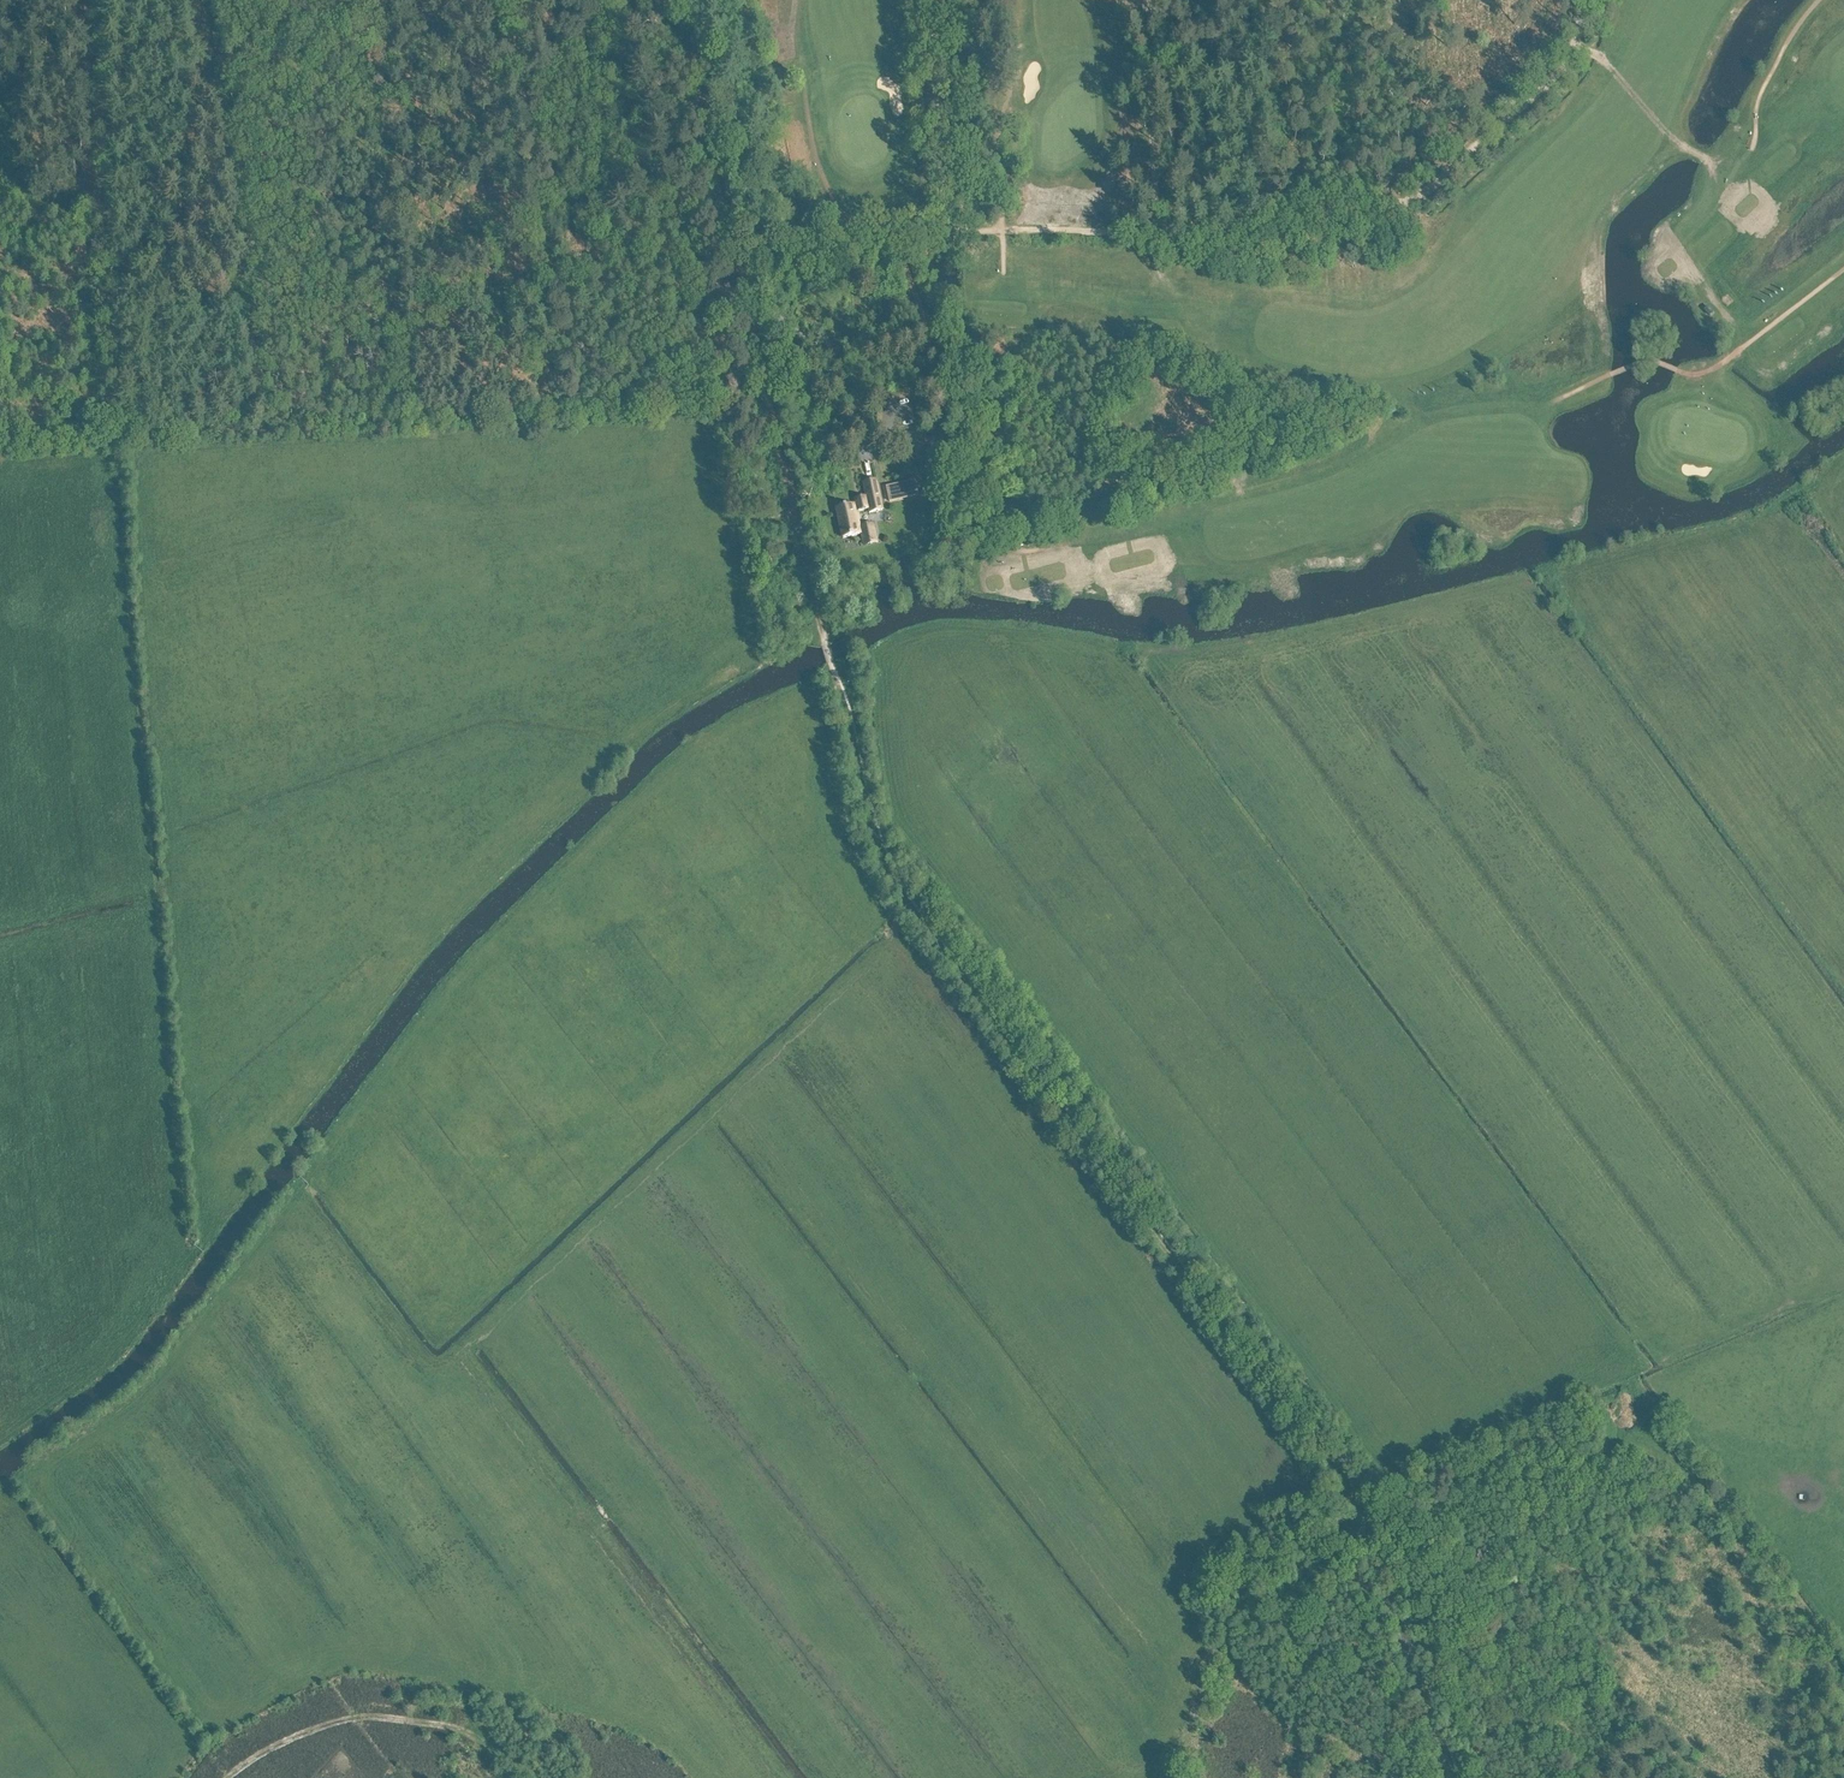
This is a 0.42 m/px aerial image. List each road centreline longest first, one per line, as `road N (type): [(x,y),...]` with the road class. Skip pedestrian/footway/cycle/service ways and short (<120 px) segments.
road 1 (track): [(1449,1777),(1346,1486),(900,912),(870,854),(832,668)]
road 2 (track): [(1384,1594),(1510,1553),(1609,1461),(1631,1456),(1697,1485),(1718,1480)]
road 3 (track): [(1166,1777),(1237,1584),(1254,1562),(1358,1521)]
road 4 (track): [(234,1777),(277,1747),(359,1718),(437,1723),(490,1743),(531,1777)]
road 5 (track): [(744,290),(680,0)]
road 6 (track): [(824,644),(767,397)]

